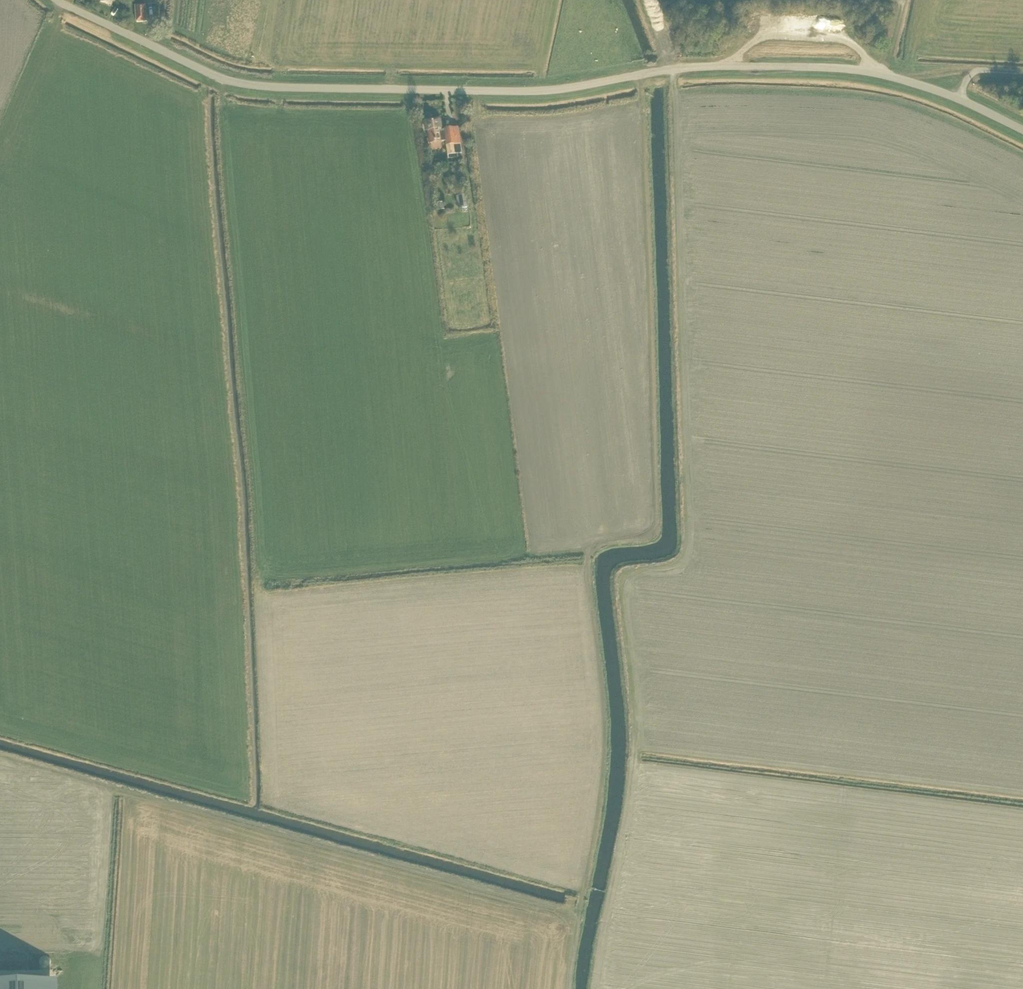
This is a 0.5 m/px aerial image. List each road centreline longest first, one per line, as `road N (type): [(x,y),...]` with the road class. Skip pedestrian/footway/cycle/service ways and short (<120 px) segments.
road 1 (track): [(597,988),(634,760),(622,583),(678,566),(689,545),(674,69)]
road 2 (unclassified): [(57,0),(246,85),(549,90),(674,69),(833,68),(958,98)]

